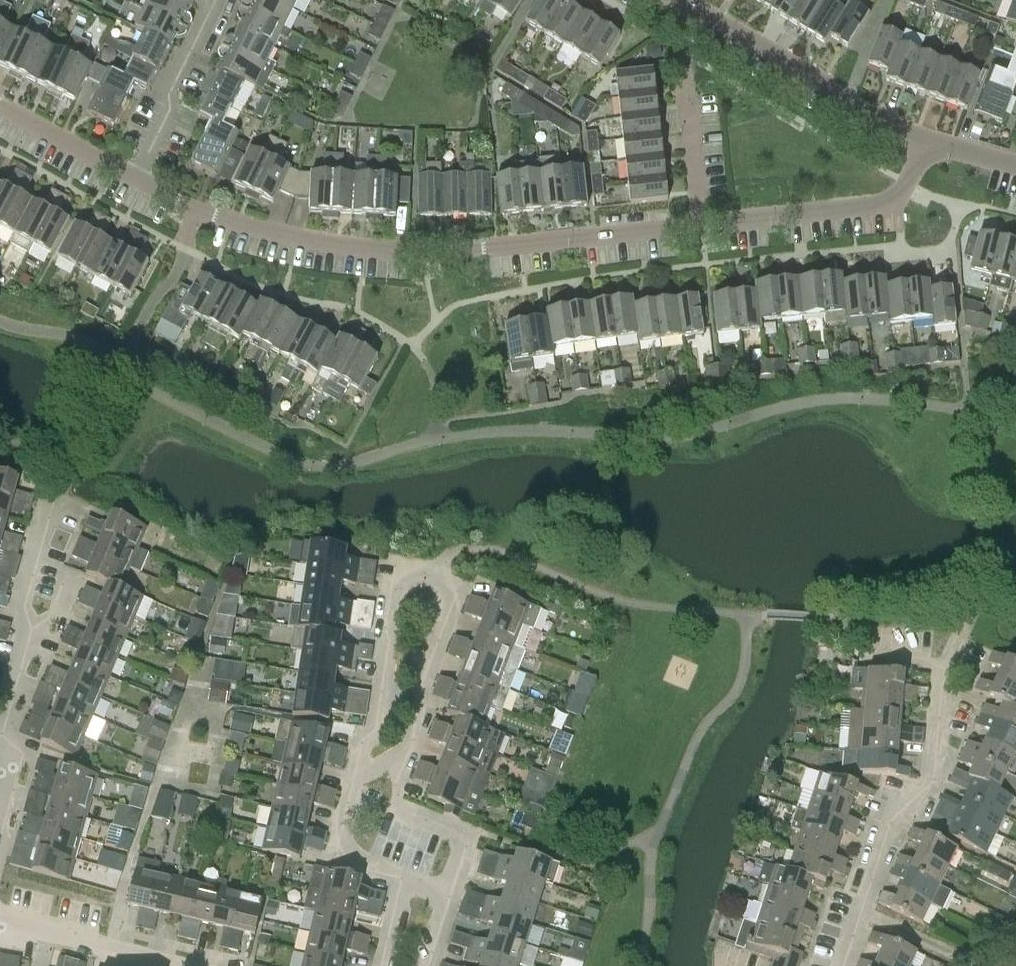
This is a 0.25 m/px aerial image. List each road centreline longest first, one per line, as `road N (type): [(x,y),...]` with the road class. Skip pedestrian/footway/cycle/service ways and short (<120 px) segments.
road 1 (residential): [(704,219),(426,251),(366,249),(299,241),(137,181)]
road 2 (residential): [(356,780),(397,571),(449,582),(458,592),(409,761)]
road 3 (residential): [(862,910),(937,764),(937,724),(961,636)]
road 4 (residential): [(703,14),(932,142)]
road 5 (residential): [(932,142),(914,182),(878,204),(704,219)]
road 6 (residential): [(1,734),(54,479)]
road 7 (residential): [(704,219),(686,53),(703,14)]
road 8 (residential): [(137,181),(225,0)]
road 9 (residential): [(0,928),(178,965)]
road 10 (residential): [(0,882),(21,756),(1,734)]
road 11 (residential): [(137,181),(0,107)]
road 12 (residential): [(424,884),(357,859),(346,831),(356,780)]
road 13 (residential): [(994,965),(862,910)]

